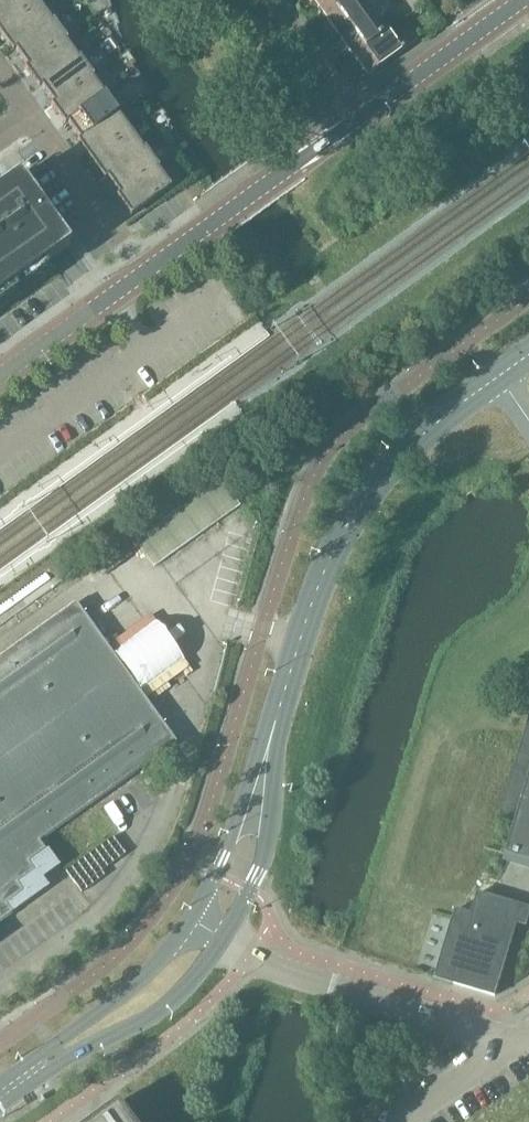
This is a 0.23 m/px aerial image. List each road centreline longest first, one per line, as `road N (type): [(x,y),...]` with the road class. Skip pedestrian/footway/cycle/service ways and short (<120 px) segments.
road 1 (secondary): [(0,1107),(142,1022),(206,960),(249,894),(267,847),(285,690)]
road 2 (secondary): [(285,690),(221,862),(191,918),(131,987),(0,1086)]
road 3 (residential): [(141,279),(526,0)]
road 4 (secondary): [(285,690),(328,555),(360,495),(438,420),(528,355)]
road 5 (residential): [(27,121),(141,279)]
road 6 (residential): [(0,379),(141,279)]

